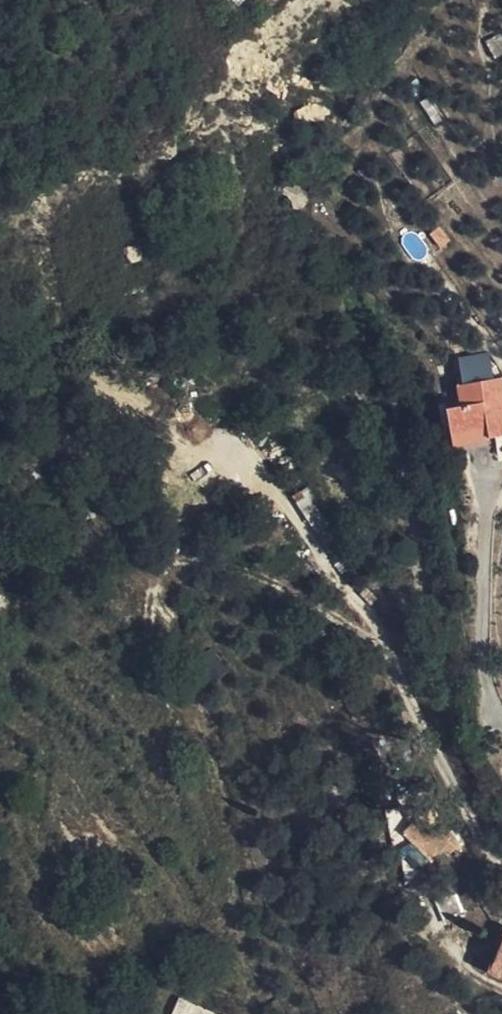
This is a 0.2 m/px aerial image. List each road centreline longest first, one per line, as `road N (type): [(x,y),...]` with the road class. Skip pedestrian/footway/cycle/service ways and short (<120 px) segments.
road 1 (residential): [(501,710),(482,664),(482,478)]

